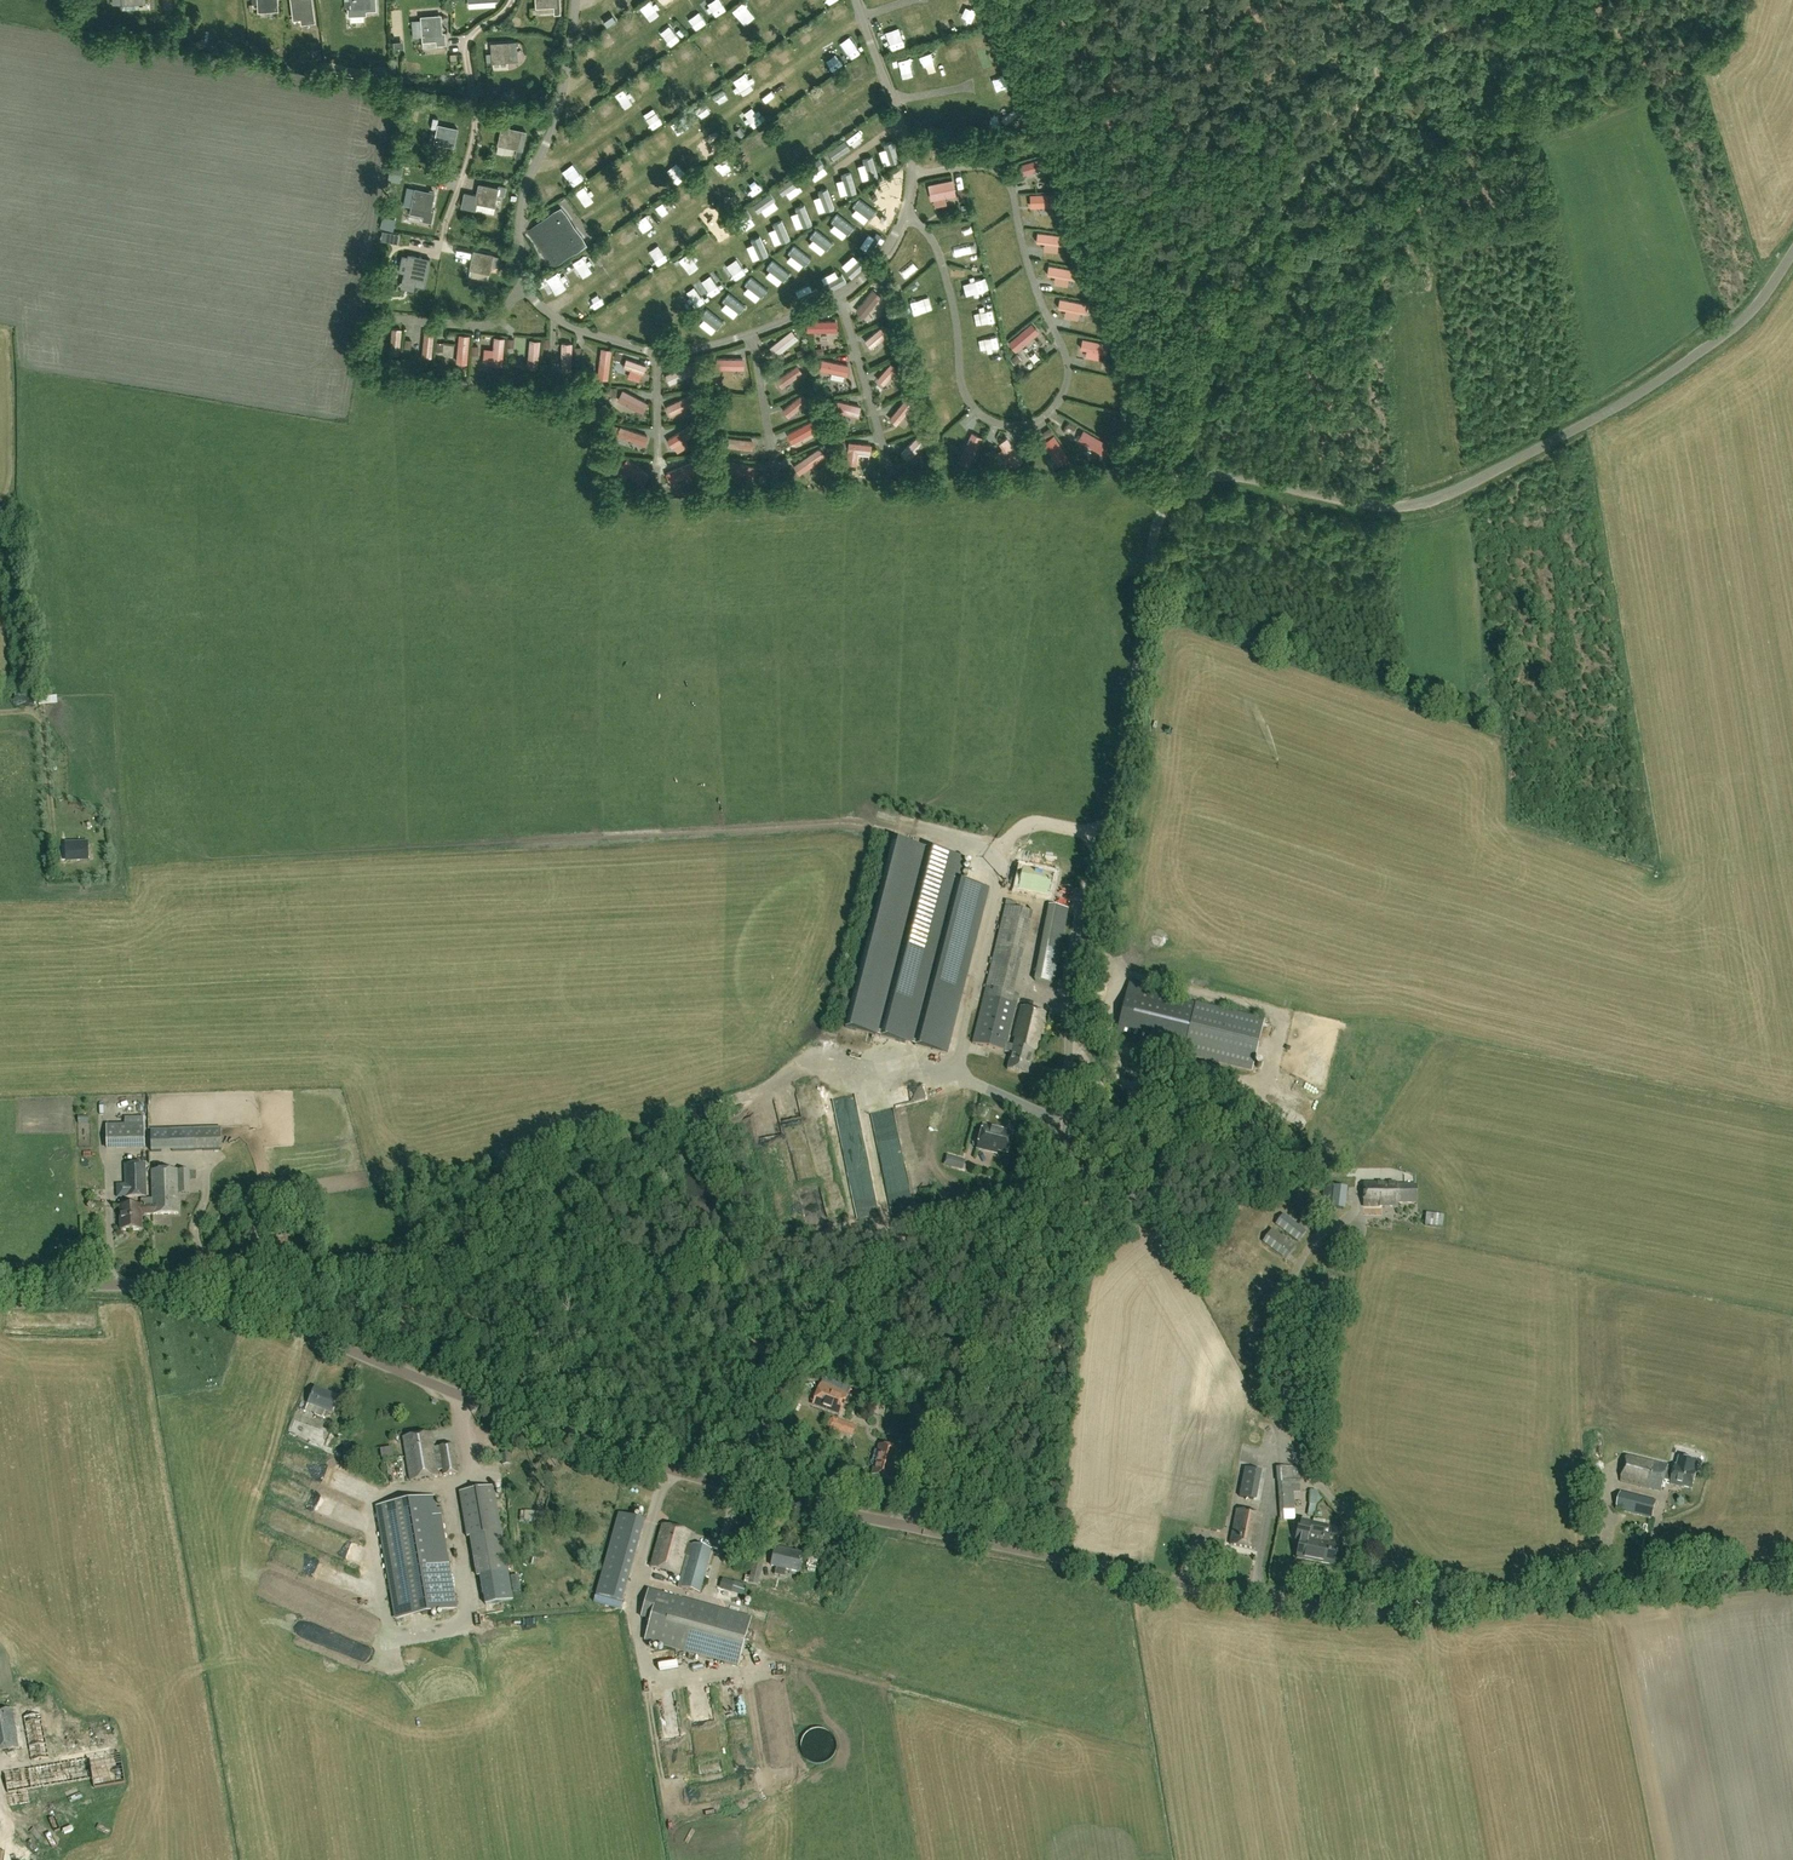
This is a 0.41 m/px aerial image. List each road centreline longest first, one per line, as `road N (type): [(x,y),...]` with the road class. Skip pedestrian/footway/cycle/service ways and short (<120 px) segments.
road 1 (unclassified): [(1792,253),(1750,313),(1673,371),(1442,497),(1382,507),(1225,475),(1187,485),(1167,506),(1154,533),(1131,704),(1077,938),(1064,1133),(979,1383),(906,1526)]
road 2 (tertiary): [(0,1284),(194,1298),(282,1321),(557,1431),(751,1490),(906,1526)]
road 3 (tertiary): [(906,1526),(1170,1581),(1371,1610),(1792,1573)]
road 4 (track): [(1181,490),(1113,225),(1017,0)]
road 5 (track): [(1382,81),(1329,132),(1246,268),(1177,454)]
road 6 (track): [(1243,0),(1184,115),(1121,121),(1101,135)]
road 7 (track): [(1484,0),(1382,81)]

